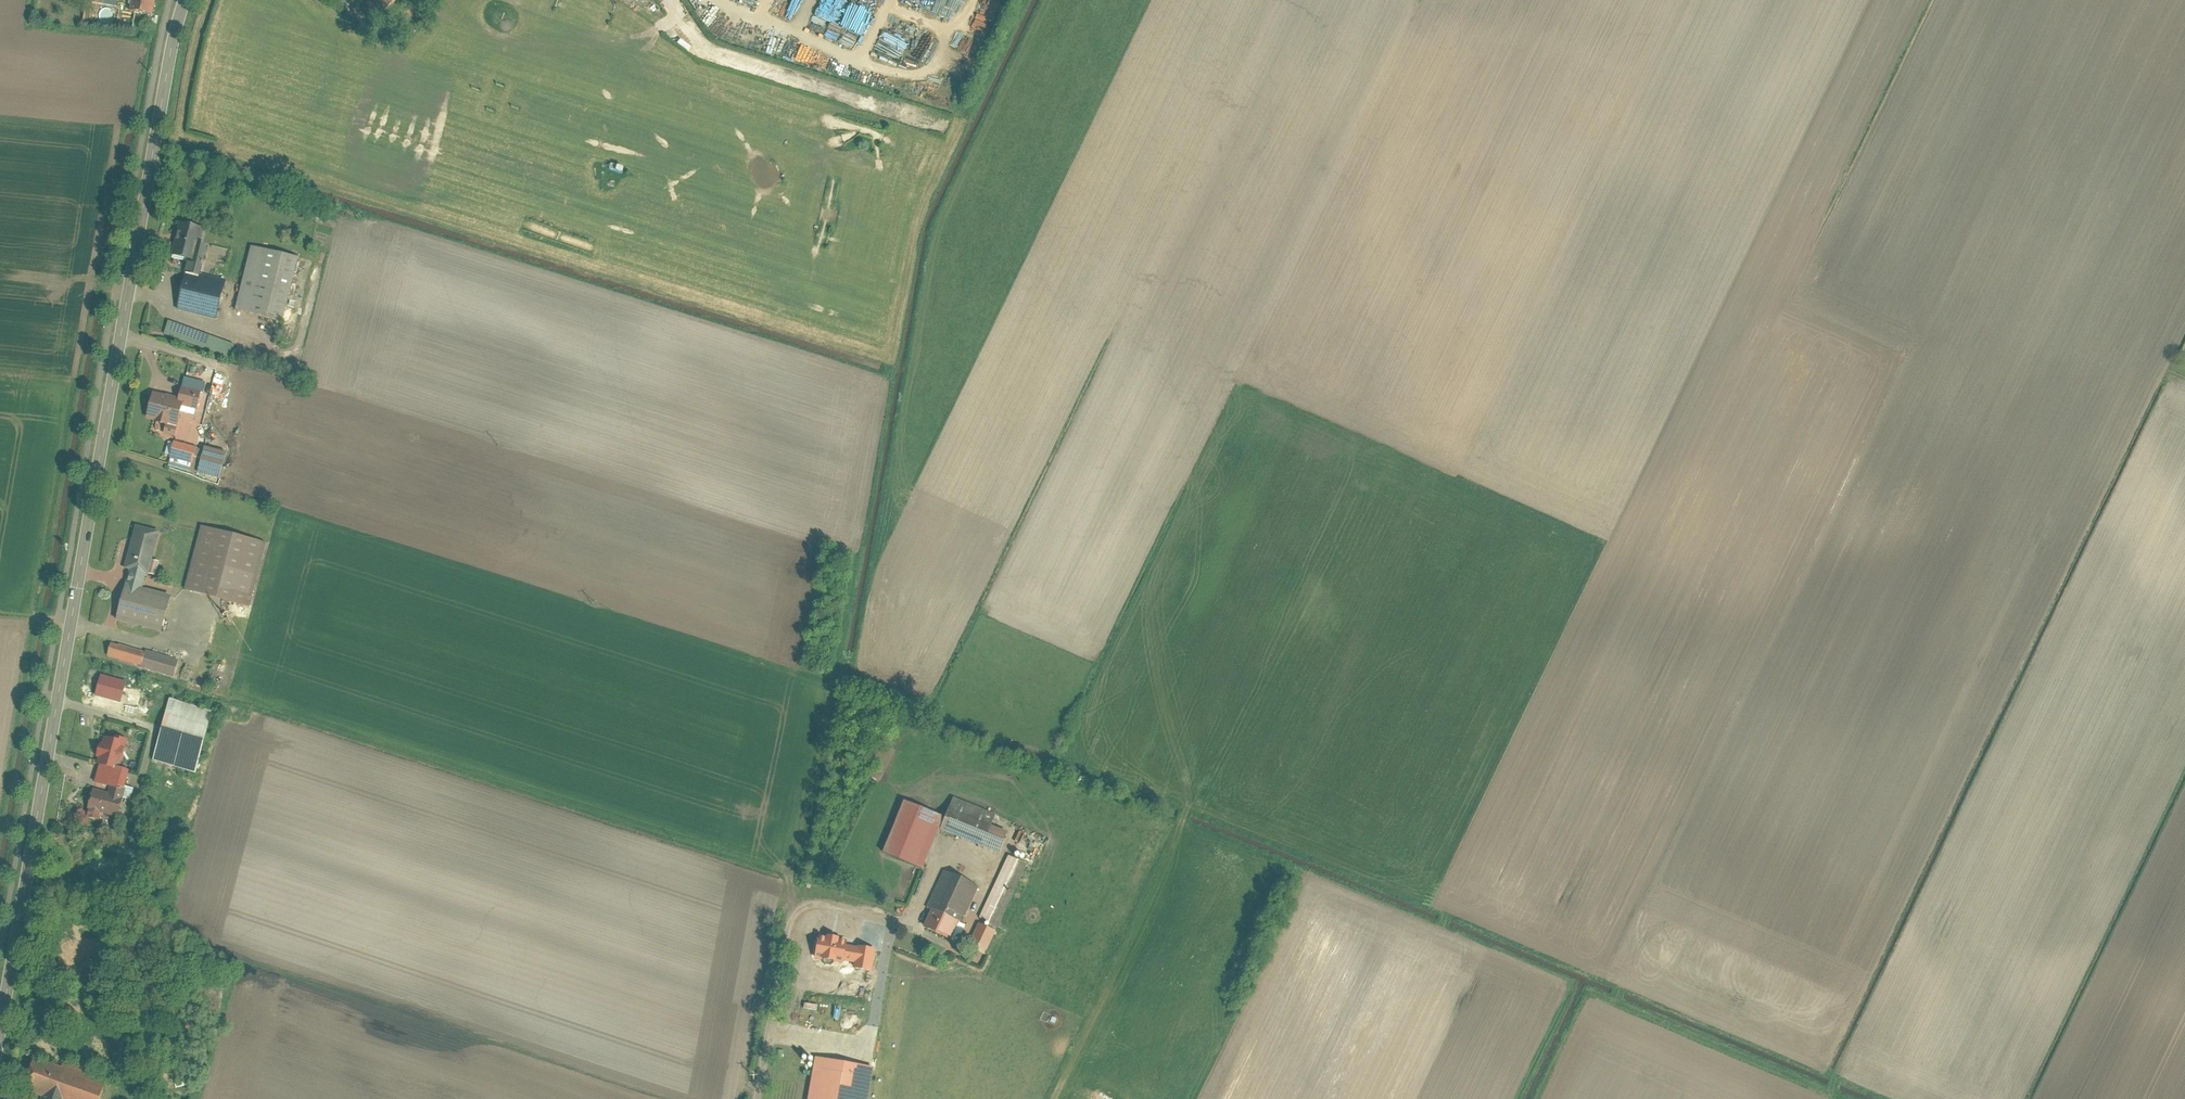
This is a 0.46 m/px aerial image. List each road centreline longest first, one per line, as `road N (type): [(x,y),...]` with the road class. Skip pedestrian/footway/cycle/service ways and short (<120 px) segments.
road 1 (tertiary): [(186,0),(171,43),(0,1022)]
road 2 (unclassified): [(748,1098),(784,912),(814,901),(864,913)]

